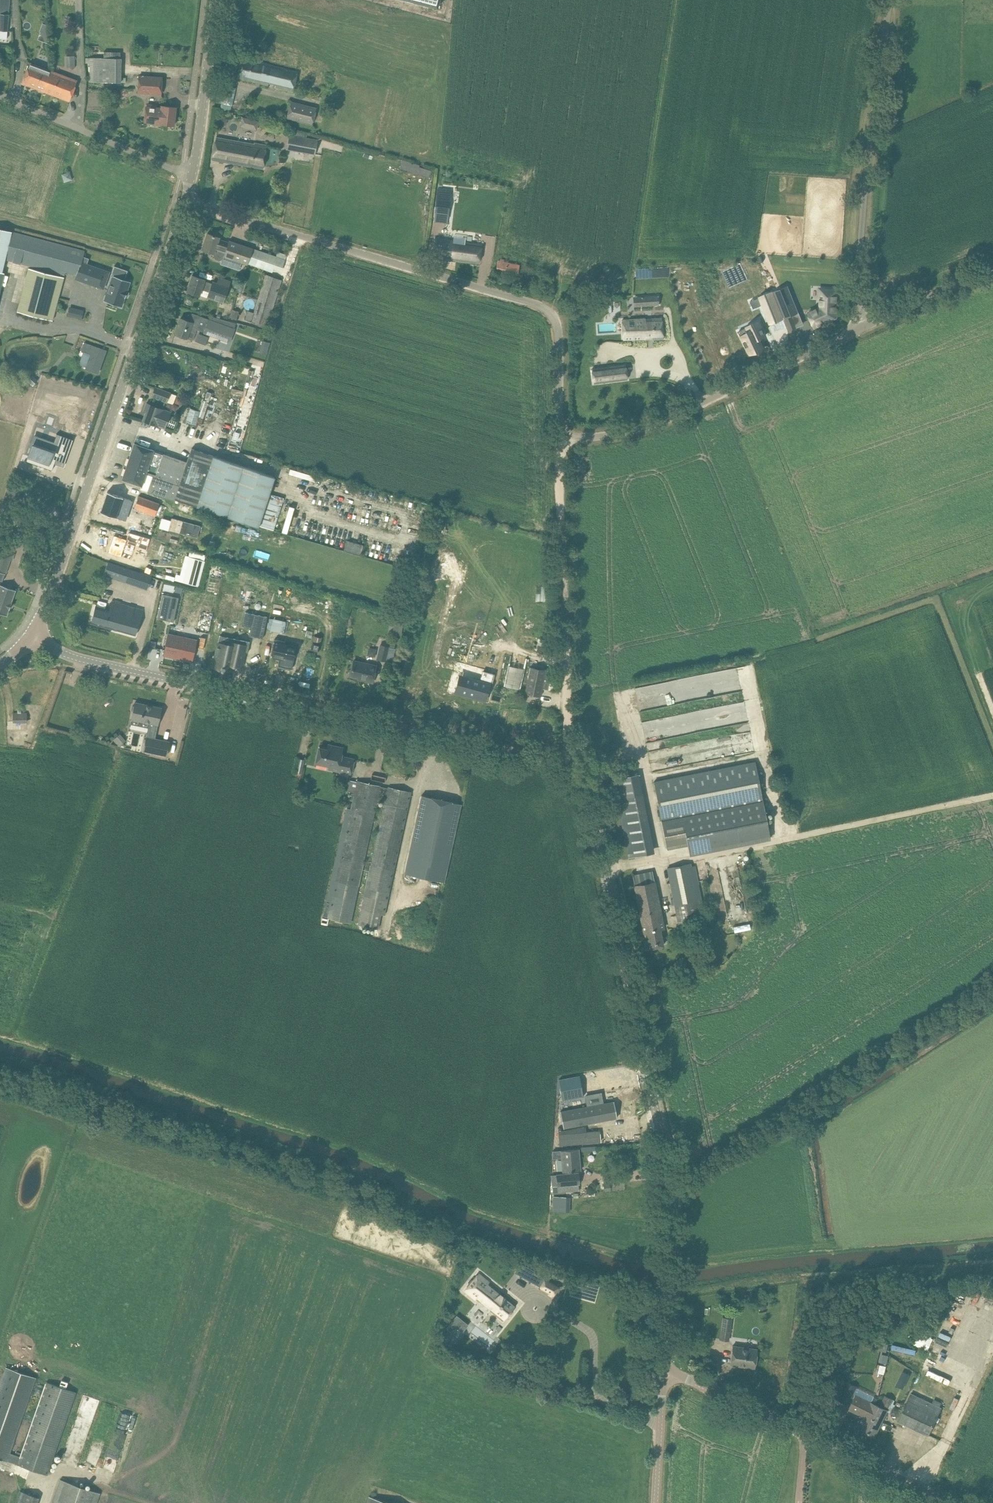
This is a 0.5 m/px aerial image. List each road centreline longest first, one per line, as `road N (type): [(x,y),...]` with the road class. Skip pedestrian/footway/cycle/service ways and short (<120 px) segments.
road 1 (tertiary): [(664,1367),(669,1178),(582,782),(553,762),(97,663),(33,636)]
road 2 (unclassified): [(566,435),(557,417),(558,328),(546,309),(186,202)]
road 3 (tertiary): [(33,636),(186,202)]
road 4 (track): [(564,767),(559,457),(566,435)]
road 5 (unclassified): [(861,328),(863,217),(892,0)]
road 6 (unclassified): [(566,435),(625,434),(661,422),(861,328)]
road 7 (unclassified): [(946,1502),(664,1367)]
road 8 (unclassified): [(192,177),(0,97)]
road 9 (tertiary): [(192,177),(216,0)]
road 10 (unclassified): [(861,328),(992,274)]
road 11 (tertiary): [(656,1502),(664,1367)]

